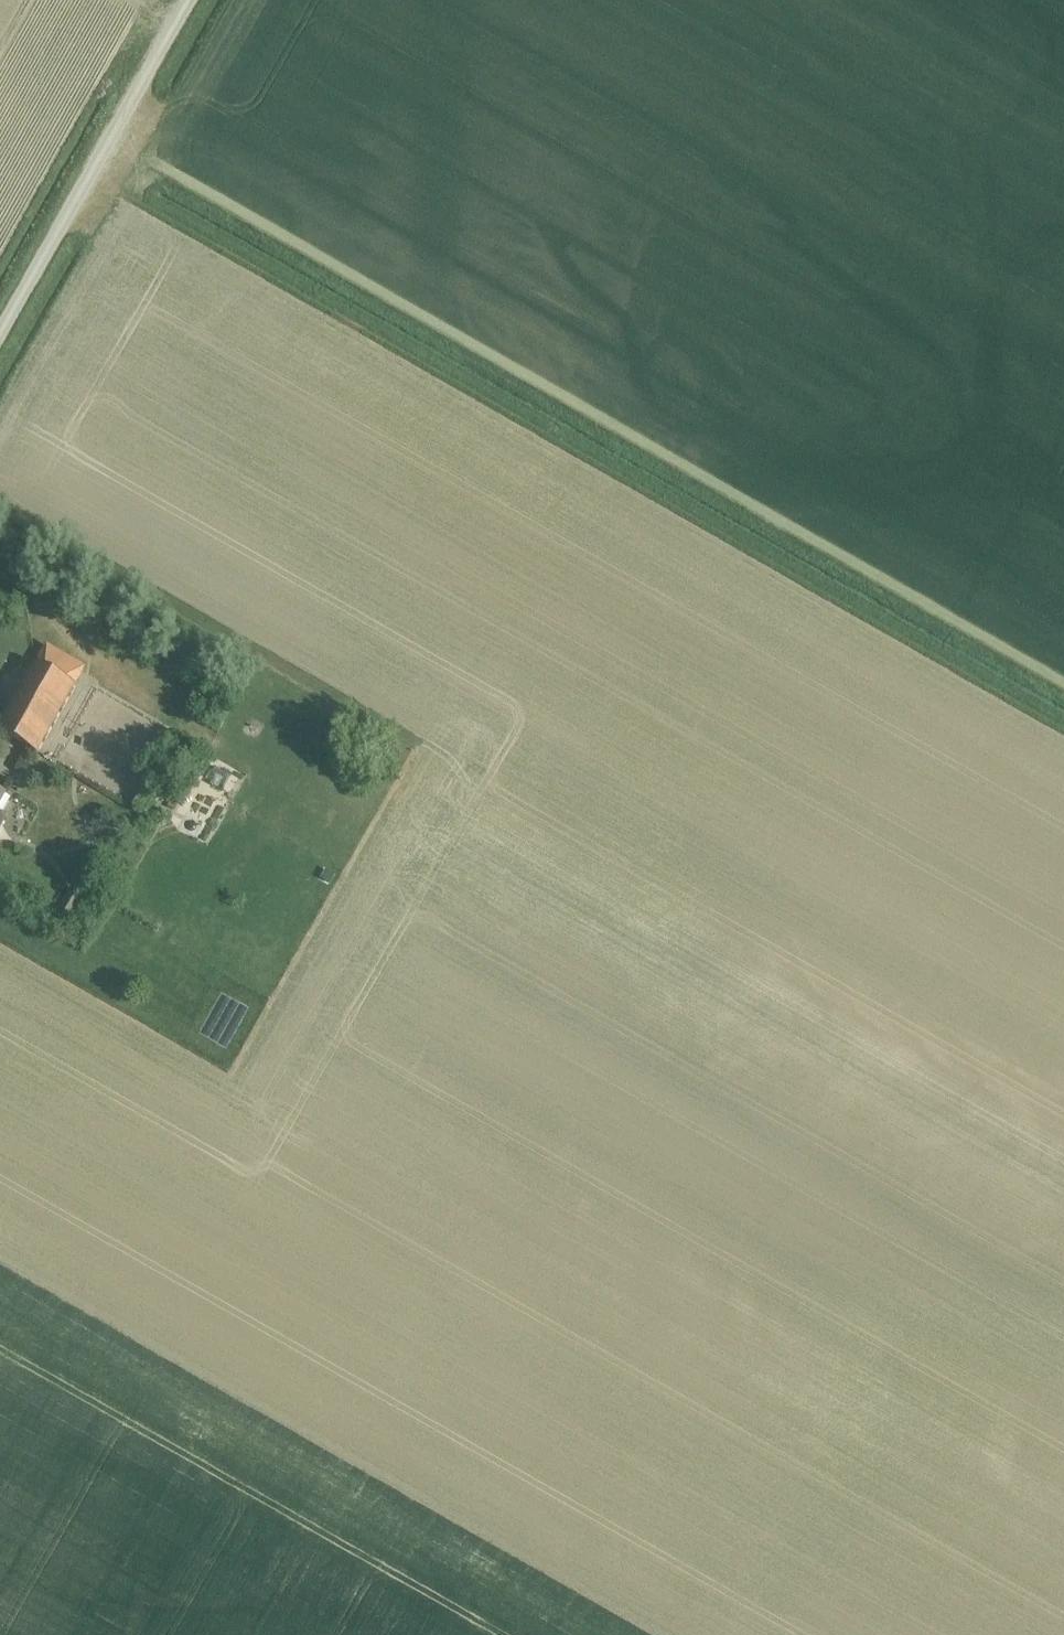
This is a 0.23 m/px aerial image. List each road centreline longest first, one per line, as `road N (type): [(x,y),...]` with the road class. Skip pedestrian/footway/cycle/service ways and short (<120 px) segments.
road 1 (unclassified): [(0,342),(193,0)]

